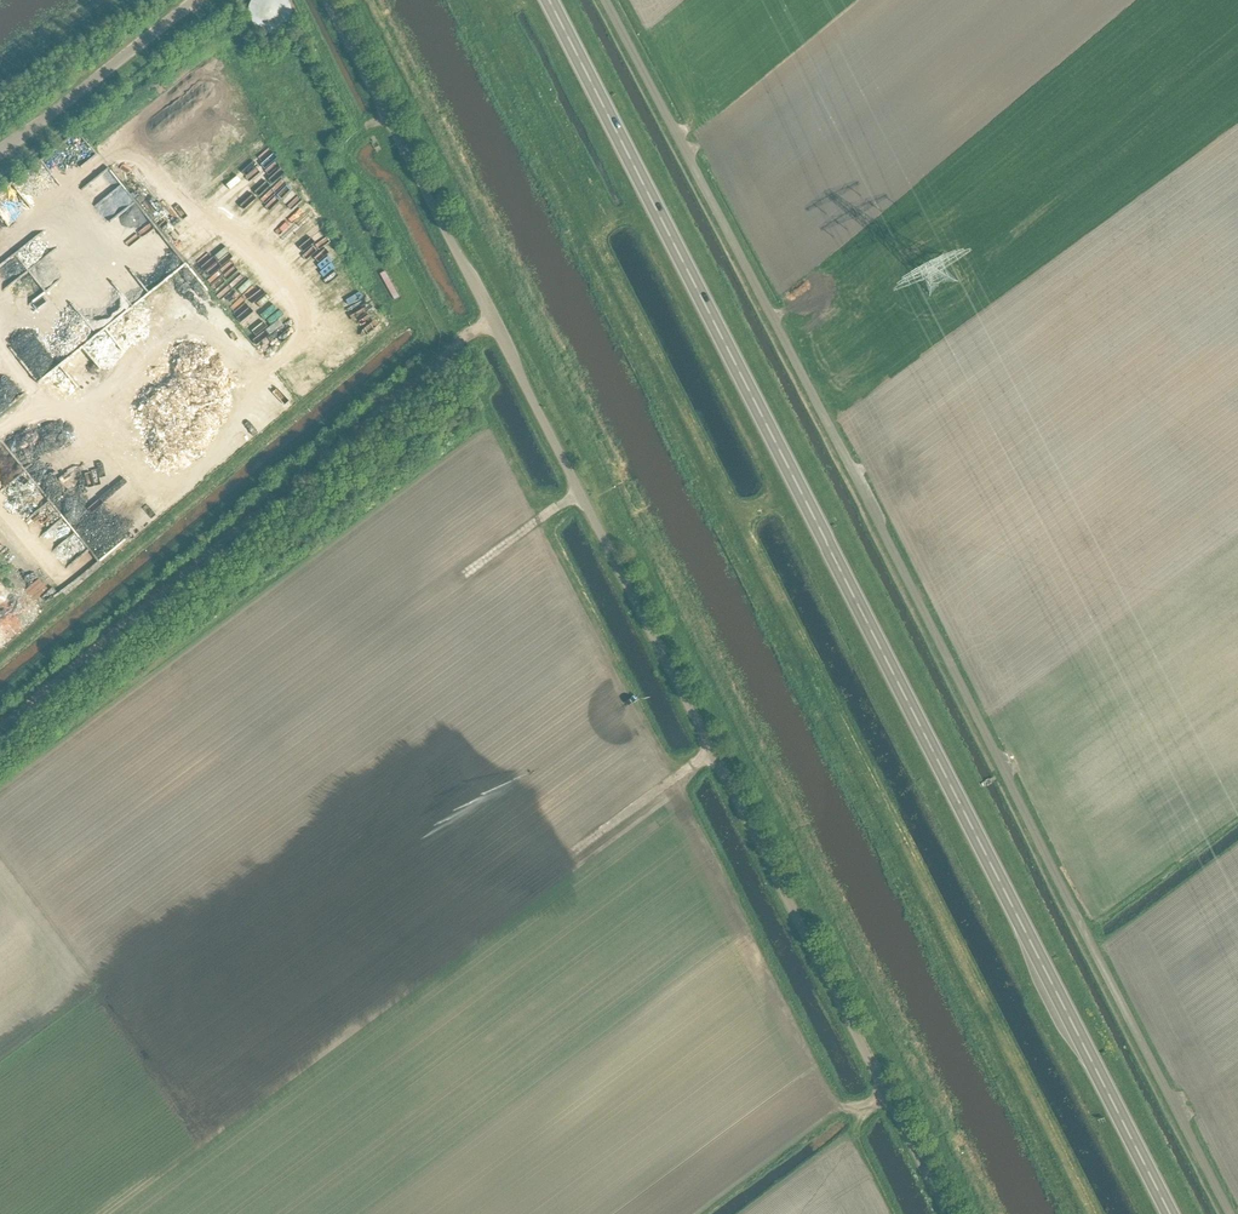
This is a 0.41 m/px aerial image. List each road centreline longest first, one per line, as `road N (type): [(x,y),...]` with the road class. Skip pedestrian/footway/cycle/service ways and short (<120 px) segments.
road 1 (unclassified): [(1228,1213),(605,0)]
road 2 (trunk): [(1172,1213),(551,0)]
road 3 (unclassified): [(948,1213),(328,0)]
road 4 (track): [(0,729),(491,318)]
road 5 (unclassified): [(196,0),(0,156)]

